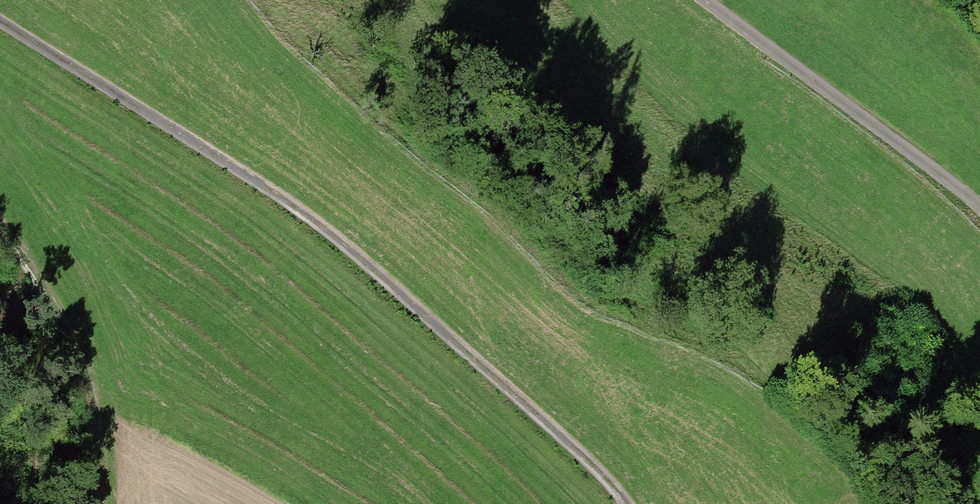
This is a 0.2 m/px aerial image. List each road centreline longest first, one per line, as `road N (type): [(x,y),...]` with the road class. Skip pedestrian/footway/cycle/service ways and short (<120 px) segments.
road 1 (track): [(0,26),(275,199),(581,454),(625,503)]
road 2 (track): [(979,209),(706,0)]
road 3 (track): [(0,226),(85,366),(90,503)]

